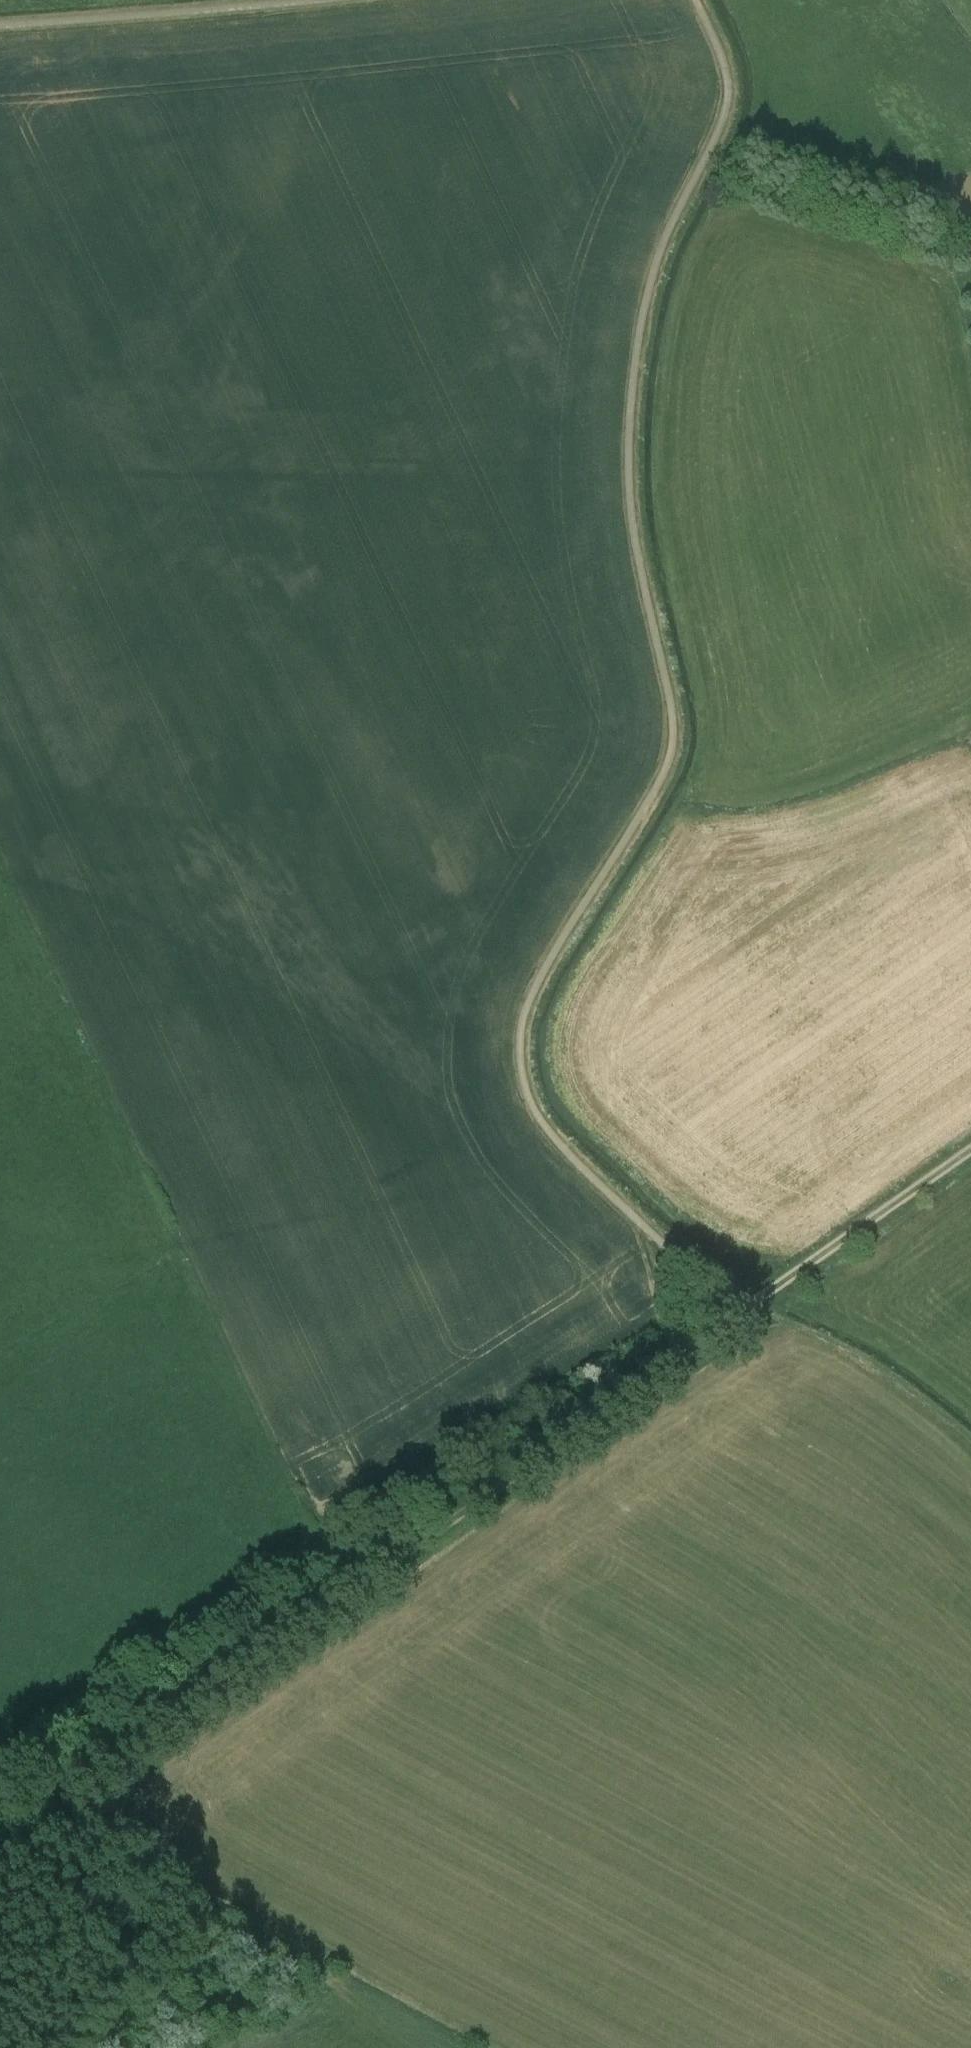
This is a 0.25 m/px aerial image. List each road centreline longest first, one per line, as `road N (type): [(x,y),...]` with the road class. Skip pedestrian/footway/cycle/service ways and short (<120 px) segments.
road 1 (track): [(736,1311),(0,1833)]
road 2 (track): [(970,1150),(736,1311),(694,1271)]

